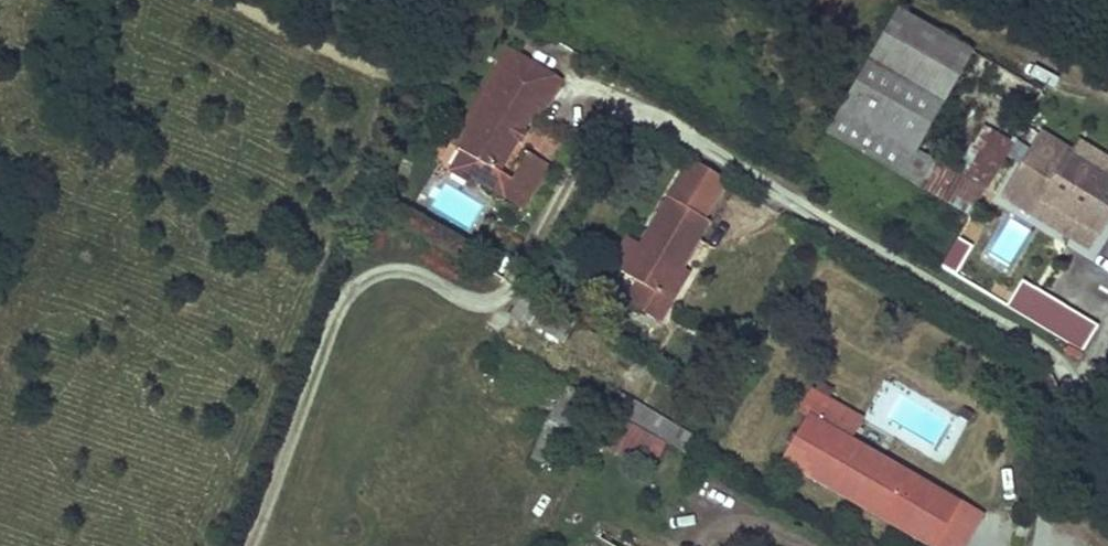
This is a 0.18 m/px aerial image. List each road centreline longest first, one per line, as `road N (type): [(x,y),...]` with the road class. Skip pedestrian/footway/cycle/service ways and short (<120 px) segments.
road 1 (track): [(1107,329),(1085,365),(1065,369),(622,96),(511,278),(475,289),(411,264),(368,270),(336,298),(244,545)]
road 2 (track): [(908,0),(1107,92)]
road 3 (residential): [(1043,545),(1051,470),(1072,405),(1065,369)]

